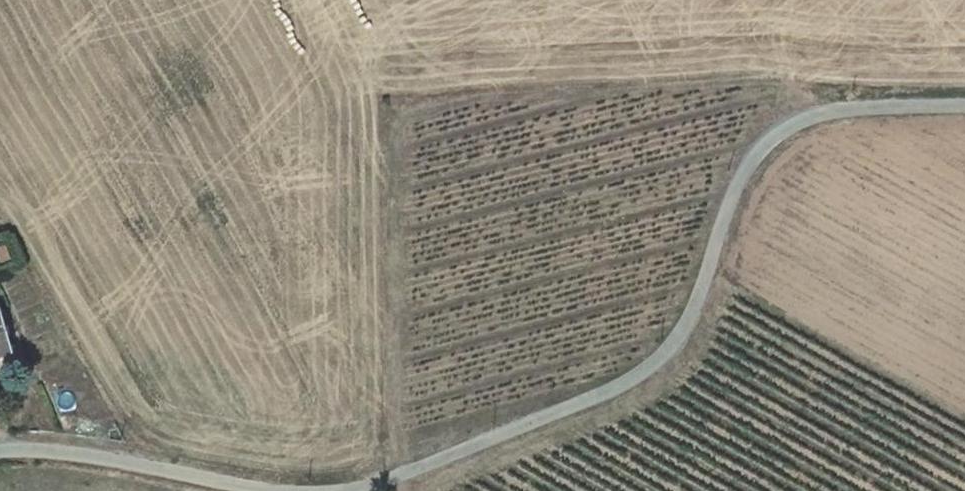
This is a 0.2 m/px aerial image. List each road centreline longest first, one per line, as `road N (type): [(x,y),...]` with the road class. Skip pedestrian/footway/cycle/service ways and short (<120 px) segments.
road 1 (unclassified): [(964,104),(824,113),(779,134),(736,187),(689,319),(663,358),(628,383),(354,490)]
road 2 (unclassified): [(270,490),(46,451),(0,453)]

